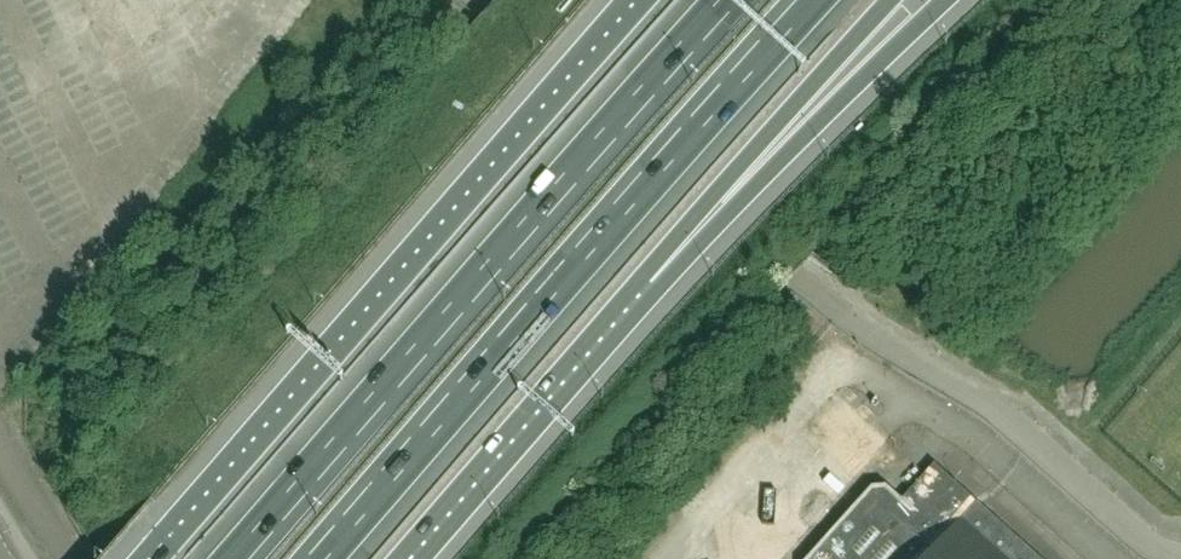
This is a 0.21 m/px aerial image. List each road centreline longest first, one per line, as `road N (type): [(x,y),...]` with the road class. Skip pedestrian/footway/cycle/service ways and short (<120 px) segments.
road 1 (unclassified): [(1180,552),(1133,525),(993,409),(869,332),(482,0)]
road 2 (motorway): [(328,558),(820,0)]
road 3 (motorway): [(722,0),(230,558)]
road 4 (motorway): [(639,0),(150,558)]
road 5 (motorway): [(650,283),(945,0)]
road 6 (motorway): [(650,283),(891,0)]
road 7 (motorway): [(410,558),(650,283)]

